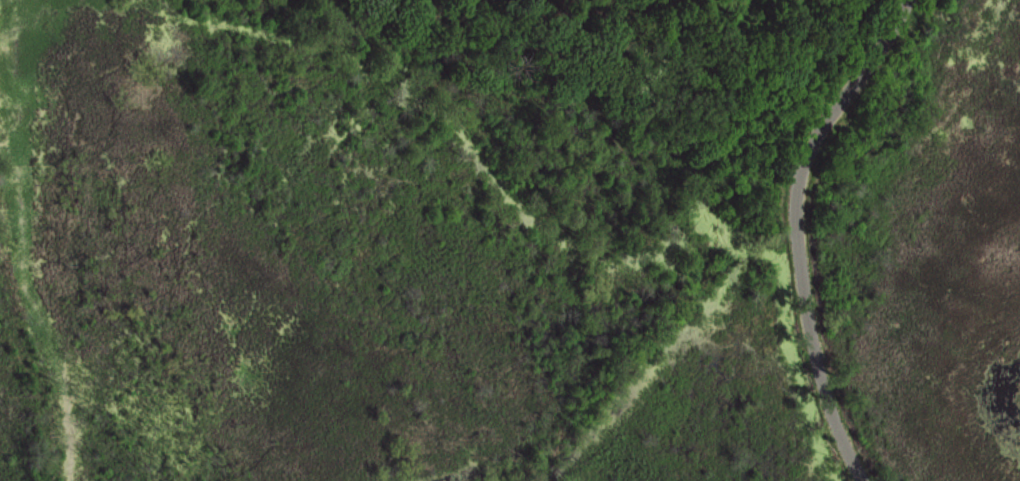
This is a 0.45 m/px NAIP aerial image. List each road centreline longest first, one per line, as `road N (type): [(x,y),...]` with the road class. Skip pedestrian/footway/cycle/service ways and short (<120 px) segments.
road 1 (residential): [(853,480),(799,328),(791,177),(899,0)]

